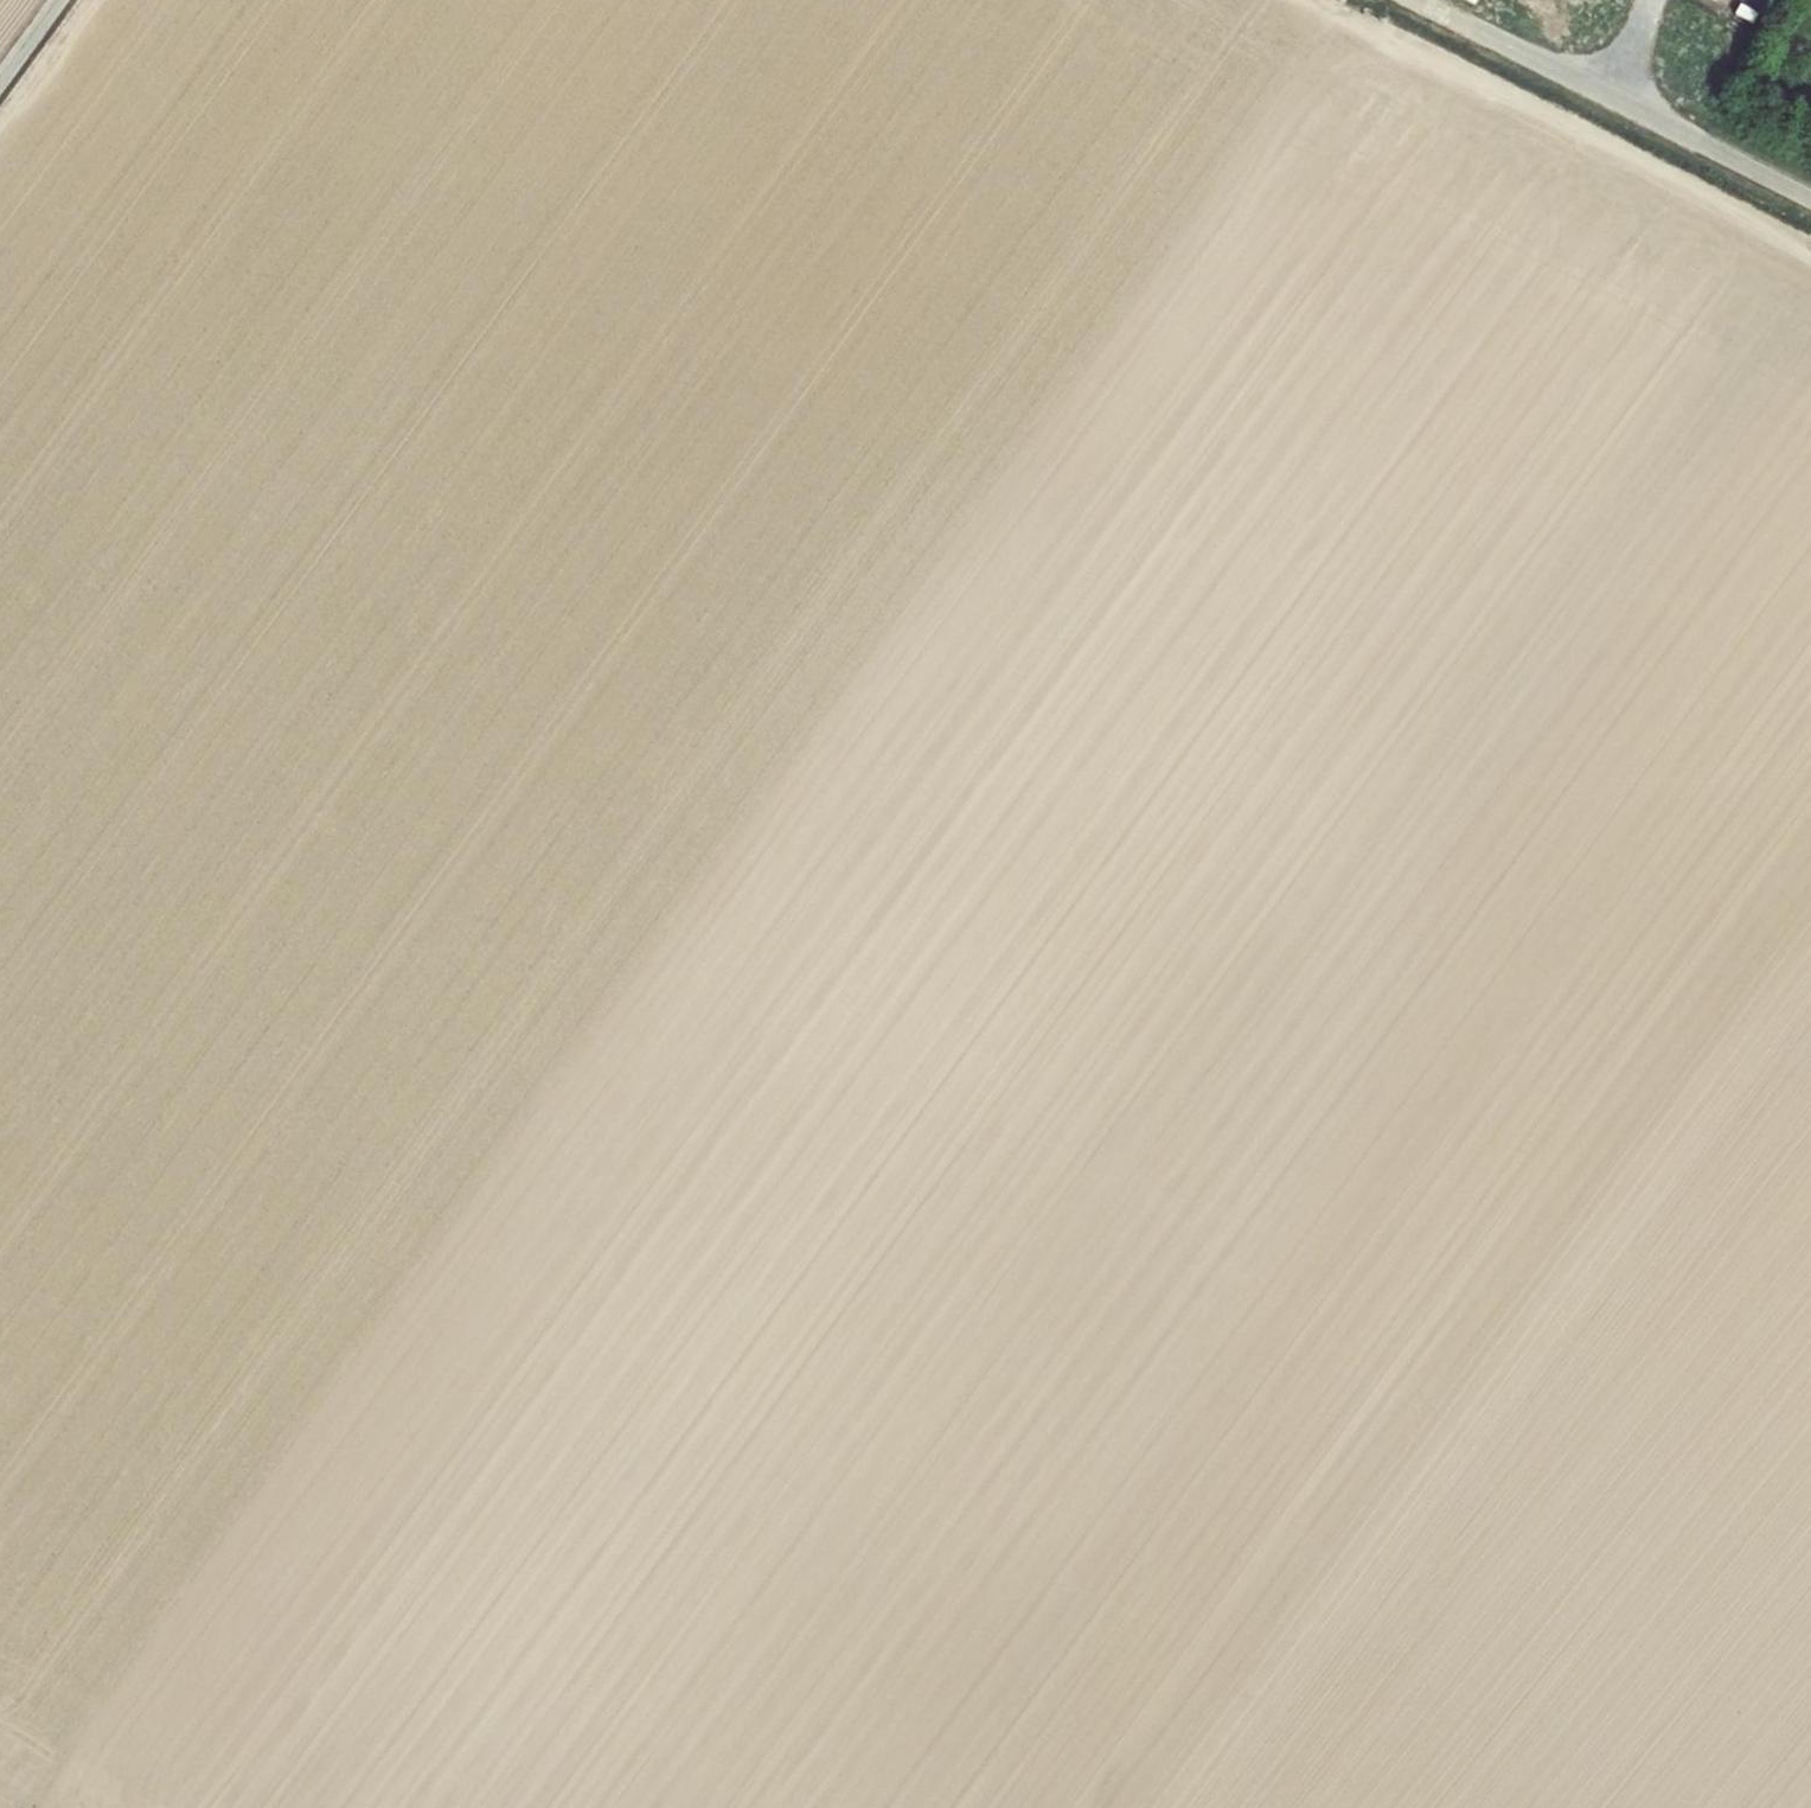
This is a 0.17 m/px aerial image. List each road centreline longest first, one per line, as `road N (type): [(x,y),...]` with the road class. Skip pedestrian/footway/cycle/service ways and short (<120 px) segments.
road 1 (unclassified): [(1810,202),(1416,0)]

